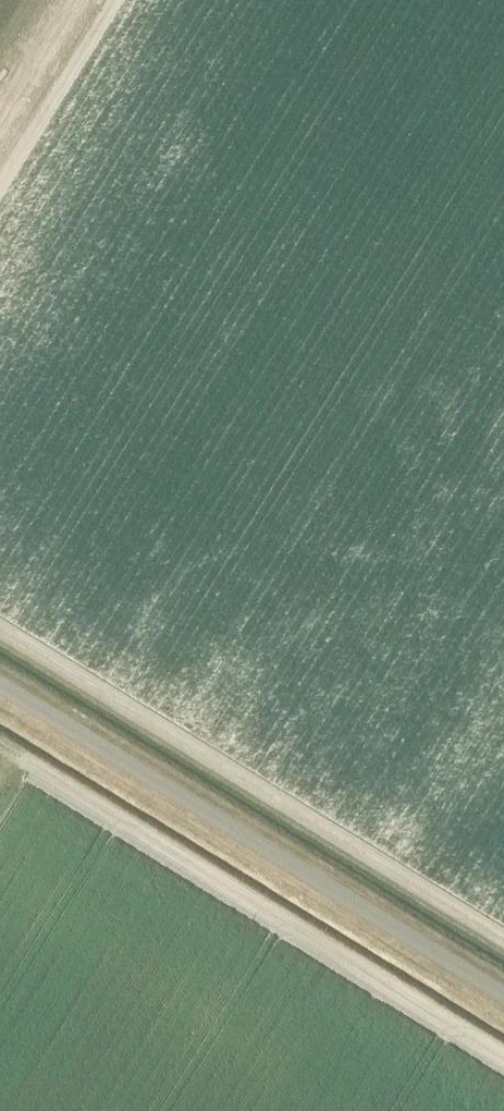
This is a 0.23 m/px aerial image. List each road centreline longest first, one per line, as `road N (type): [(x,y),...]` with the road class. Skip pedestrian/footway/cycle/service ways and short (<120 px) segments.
road 1 (unclassified): [(503,995),(0,685)]

